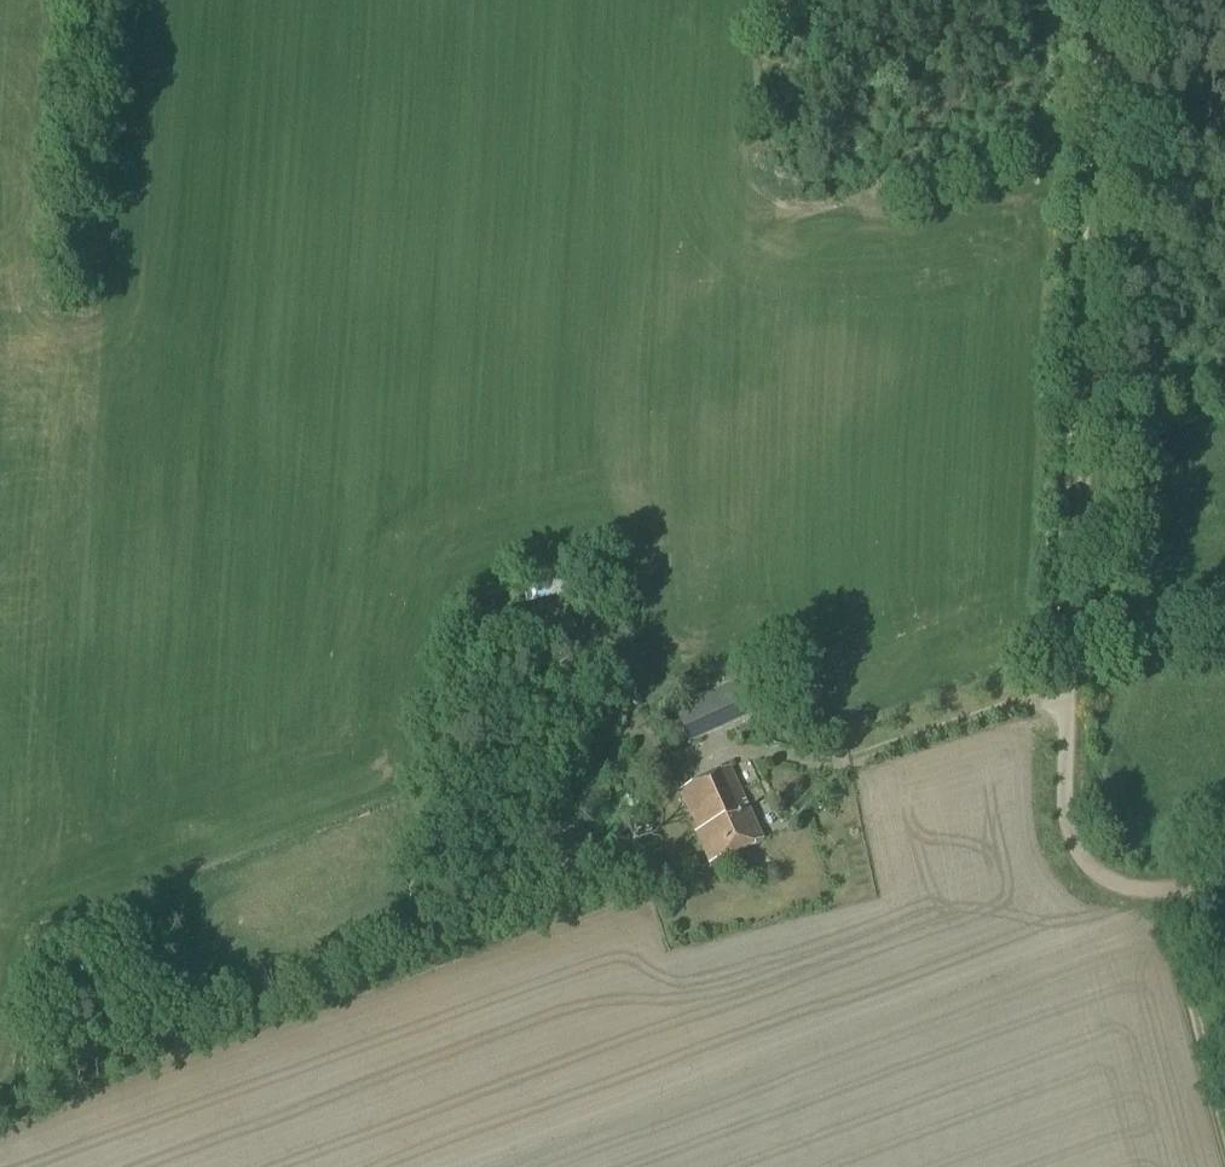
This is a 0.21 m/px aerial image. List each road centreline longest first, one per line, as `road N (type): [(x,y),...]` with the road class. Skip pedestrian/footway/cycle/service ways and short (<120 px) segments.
road 1 (track): [(1067,701),(1109,0)]
road 2 (unclassified): [(1067,701),(1062,814),(1072,849),(1098,880),(1134,890),(1224,876)]
road 3 (track): [(1224,1096),(1179,888)]

